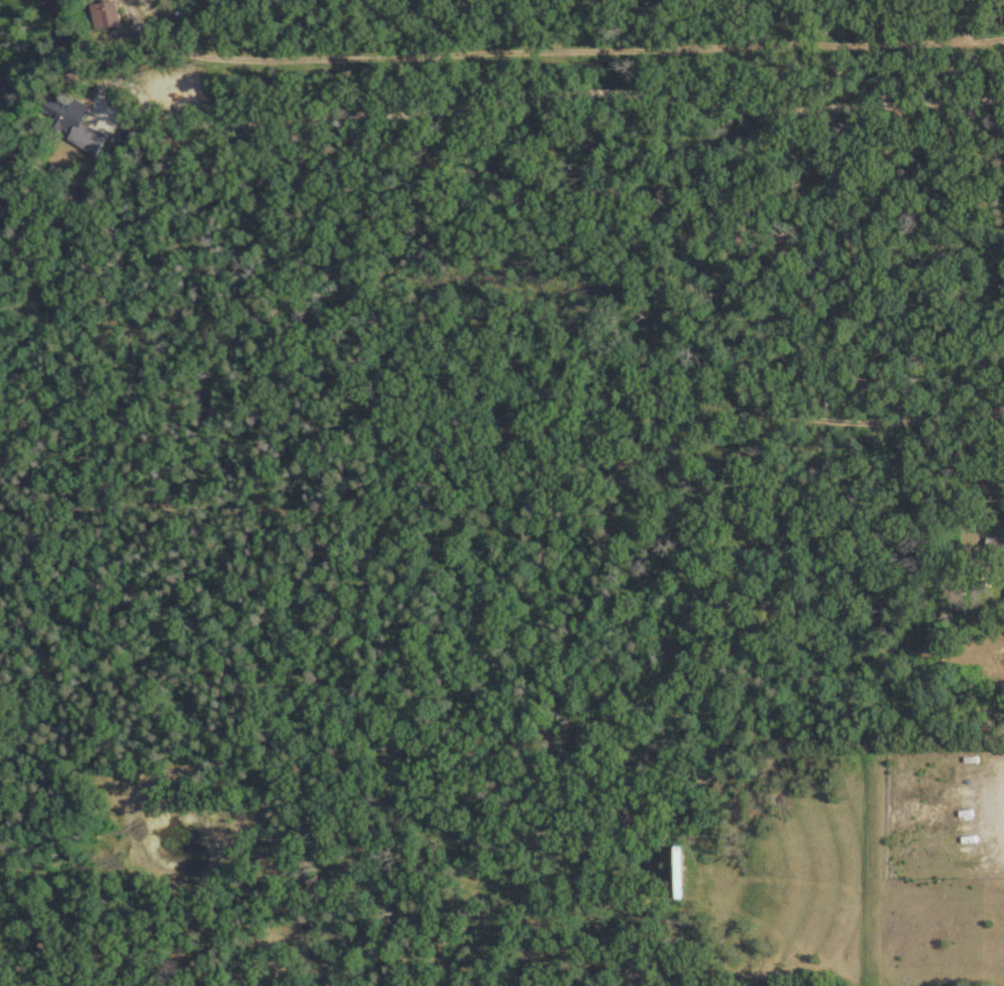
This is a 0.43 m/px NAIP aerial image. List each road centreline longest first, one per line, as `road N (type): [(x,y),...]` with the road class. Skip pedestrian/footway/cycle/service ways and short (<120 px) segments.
road 1 (track): [(244,47),(1003,35)]

